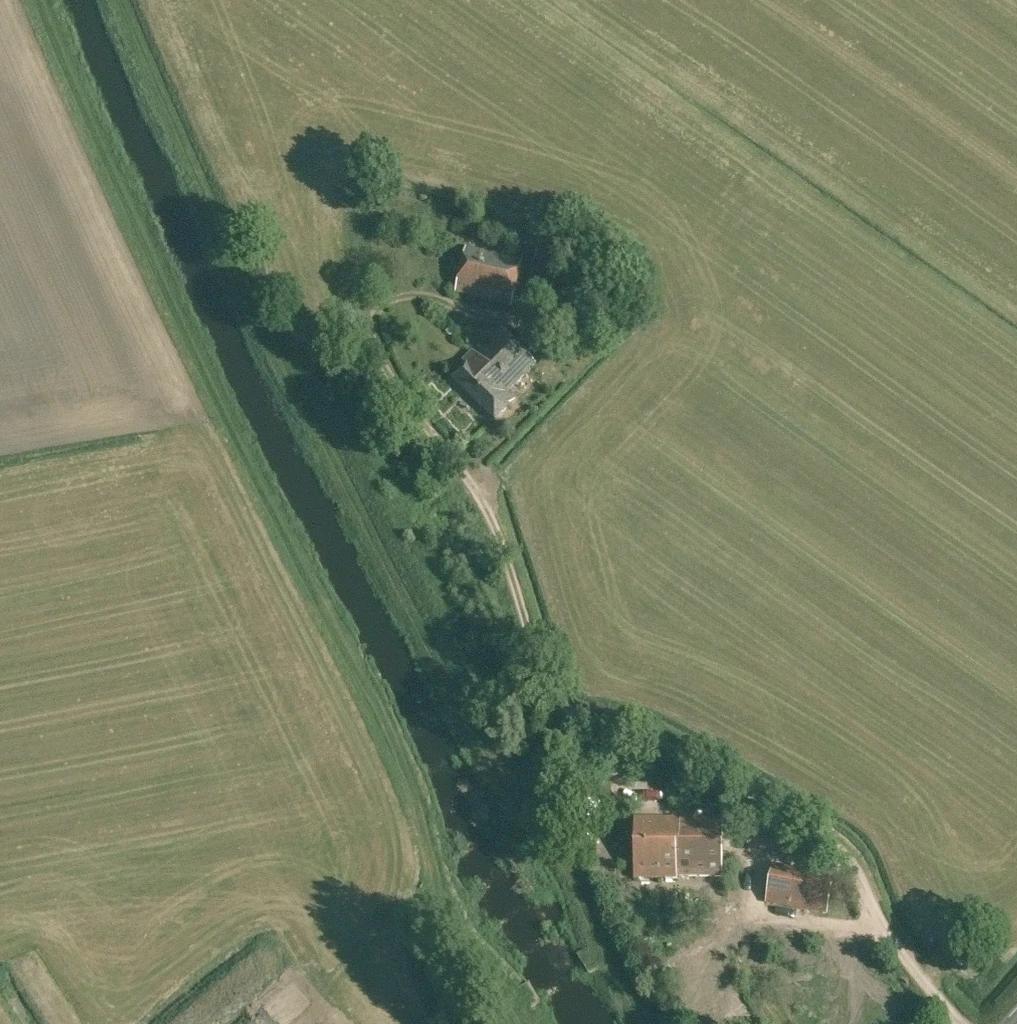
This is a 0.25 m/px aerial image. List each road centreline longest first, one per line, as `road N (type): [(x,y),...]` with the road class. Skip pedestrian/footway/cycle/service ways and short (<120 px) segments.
road 1 (track): [(126,0),(223,235),(483,751),(544,839),(640,1023)]

